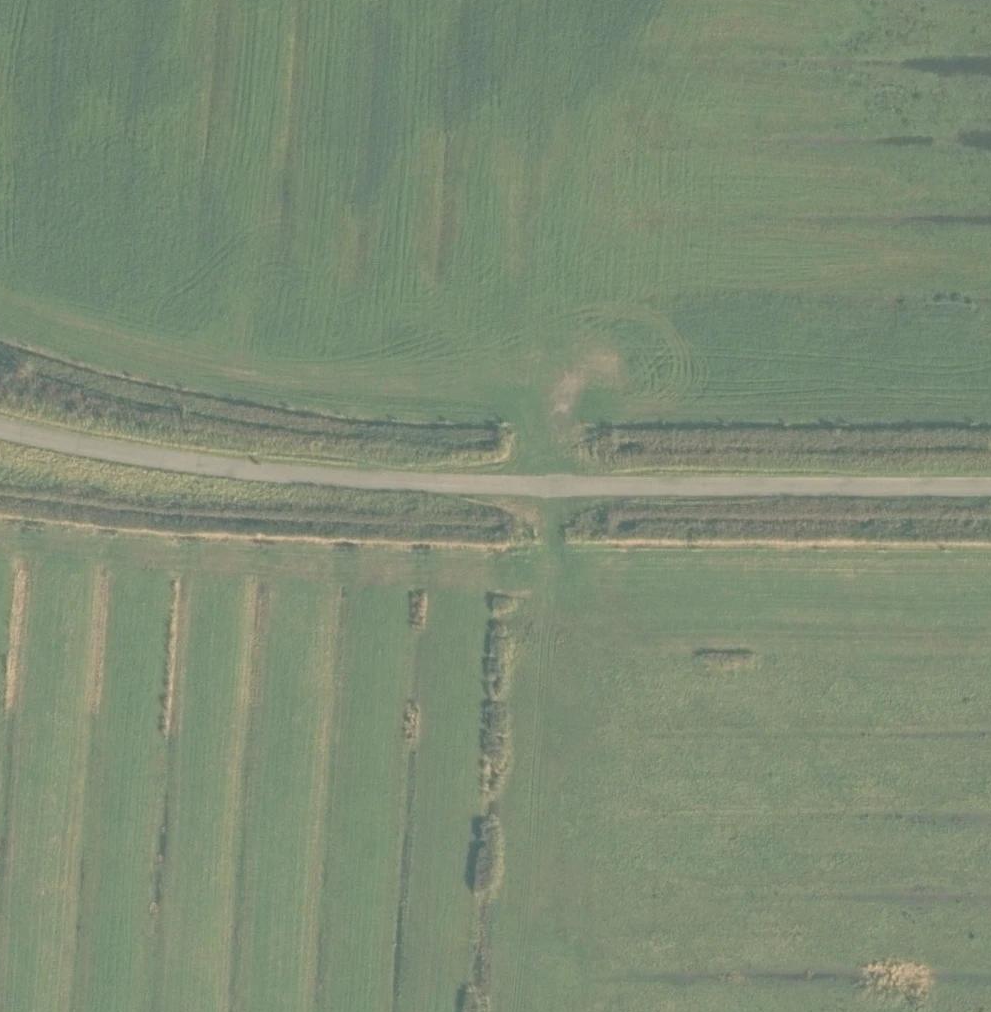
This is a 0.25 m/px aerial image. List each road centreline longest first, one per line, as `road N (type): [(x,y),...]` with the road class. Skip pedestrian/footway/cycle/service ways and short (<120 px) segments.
road 1 (unclassified): [(990,489),(385,481),(159,460),(0,429)]

